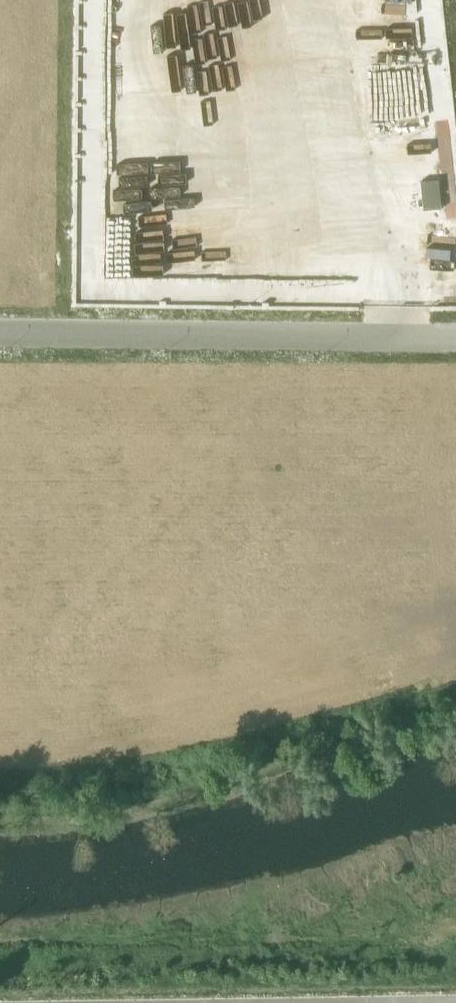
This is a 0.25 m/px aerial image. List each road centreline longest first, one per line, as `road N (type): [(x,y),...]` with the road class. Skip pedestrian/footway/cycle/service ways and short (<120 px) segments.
road 1 (unclassified): [(0,334),(455,341)]

